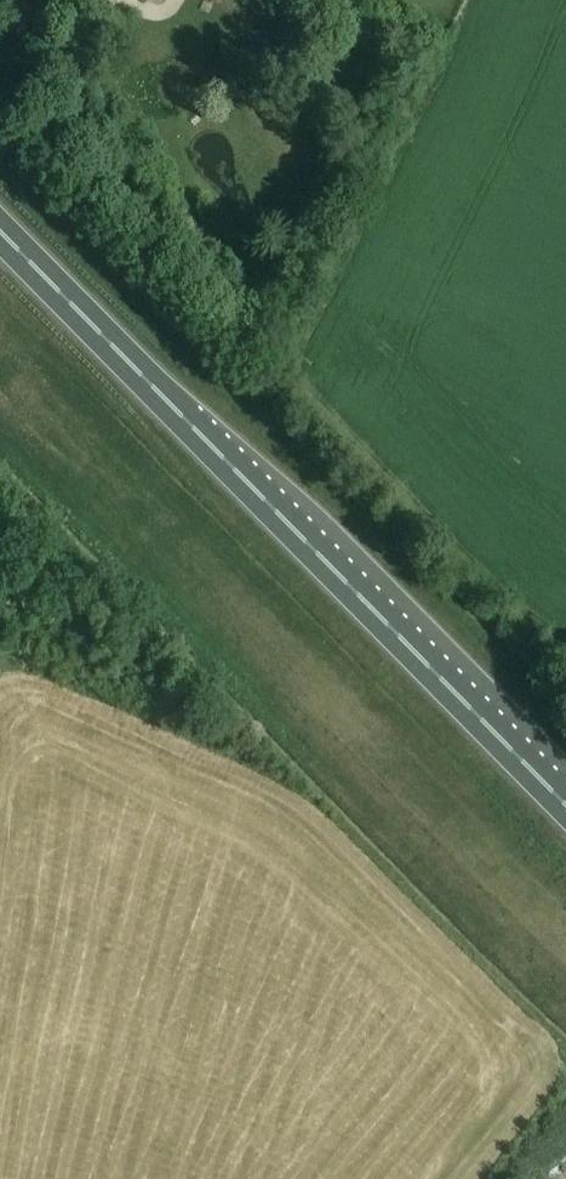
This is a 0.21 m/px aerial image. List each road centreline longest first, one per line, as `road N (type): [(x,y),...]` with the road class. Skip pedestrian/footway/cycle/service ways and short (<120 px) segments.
road 1 (trunk): [(565,807),(0,234)]

